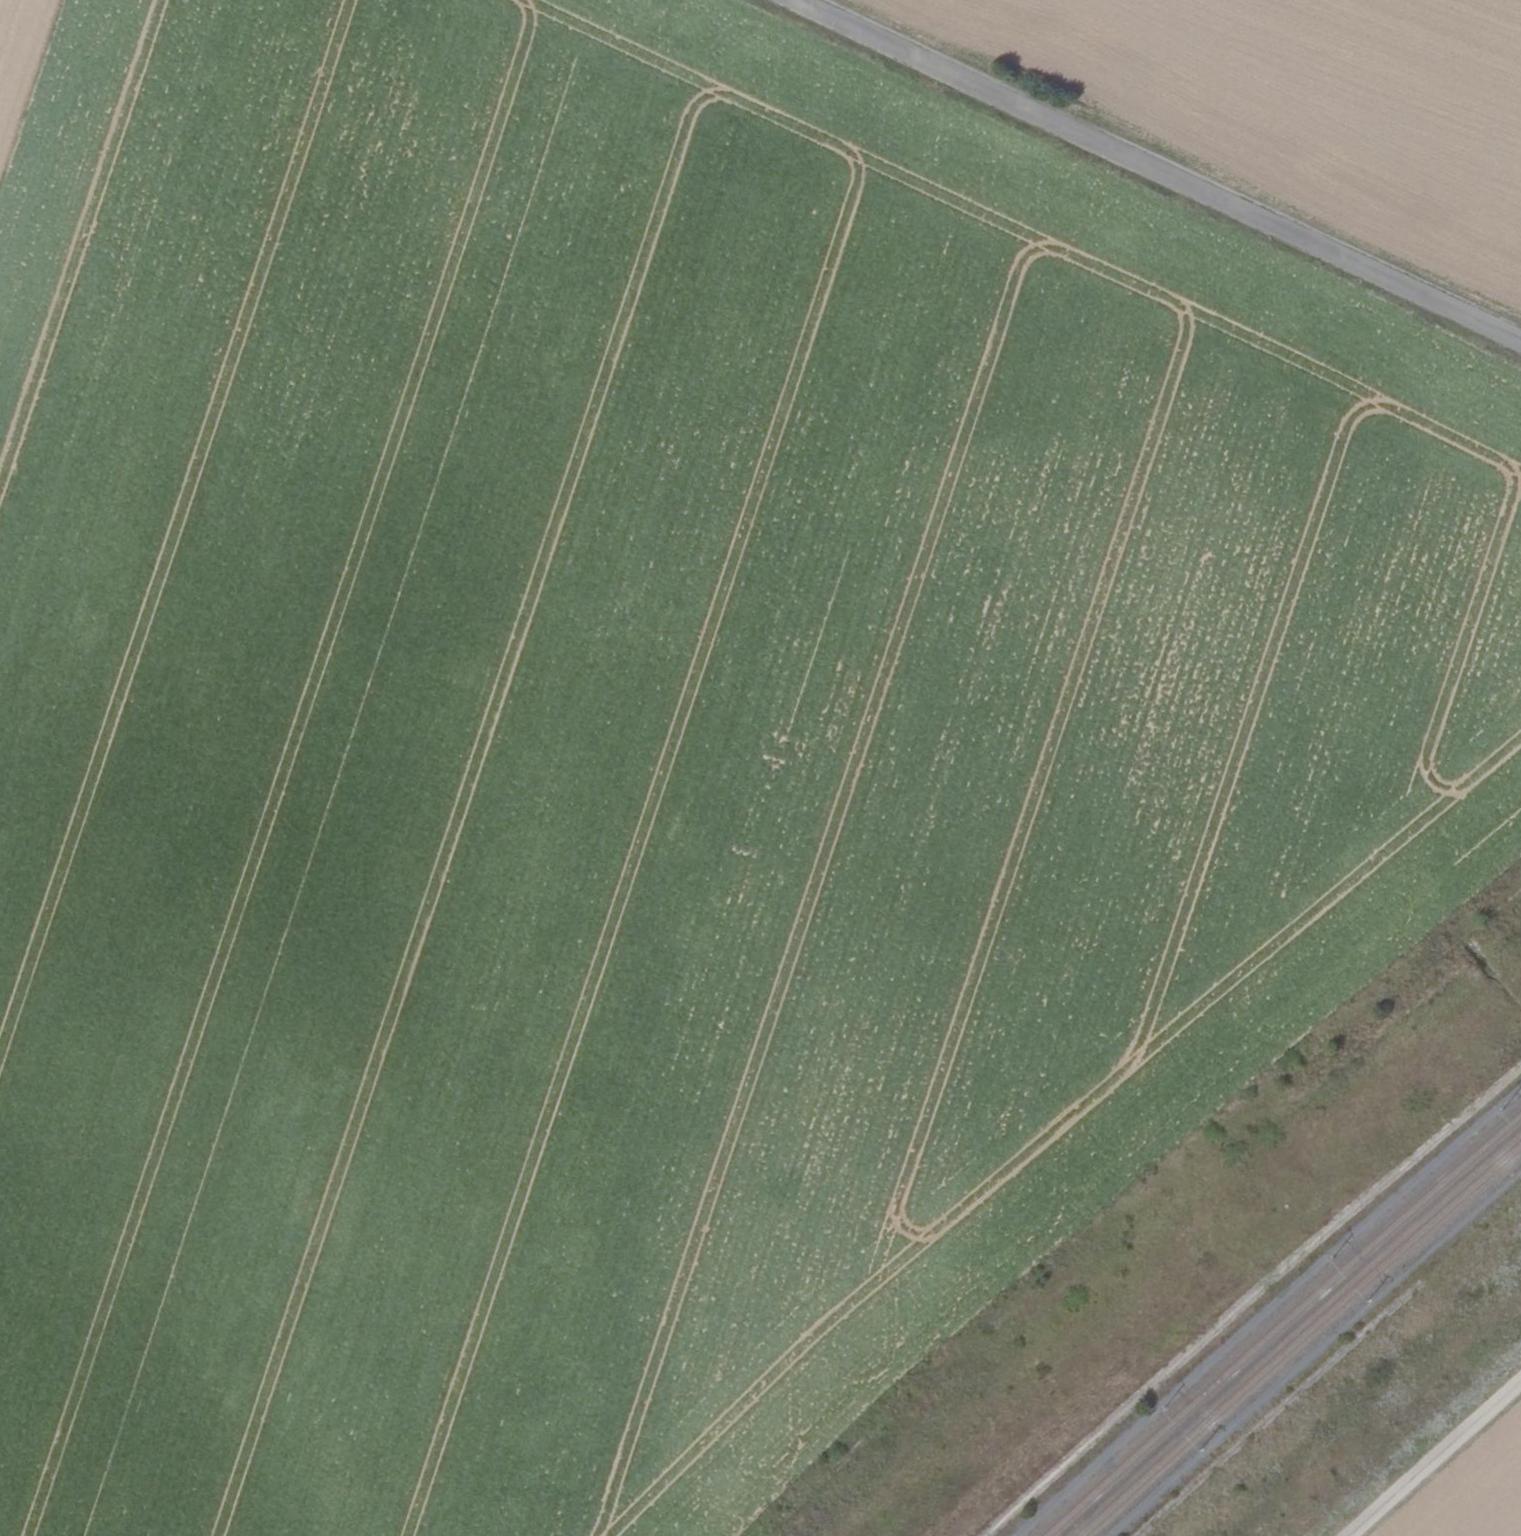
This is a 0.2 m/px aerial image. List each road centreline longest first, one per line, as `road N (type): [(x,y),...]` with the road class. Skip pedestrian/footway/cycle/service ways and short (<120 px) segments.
road 1 (unclassified): [(805,0),(1520,339)]
road 2 (track): [(1520,1382),(1349,1535)]

